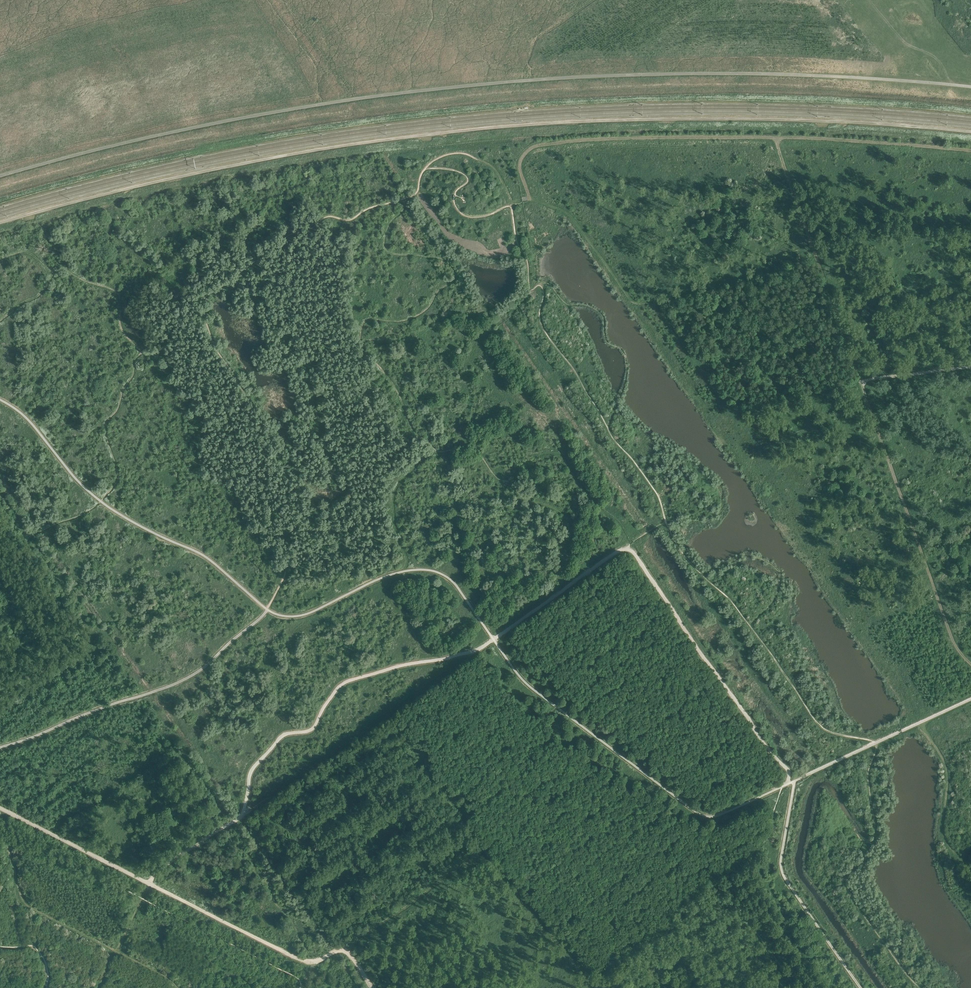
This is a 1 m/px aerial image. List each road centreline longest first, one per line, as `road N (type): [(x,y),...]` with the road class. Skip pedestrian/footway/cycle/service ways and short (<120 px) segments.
road 1 (track): [(0,223),(261,160),(532,124),(822,121),(970,132)]
road 2 (track): [(373,987),(345,950),(305,961),(0,809)]

